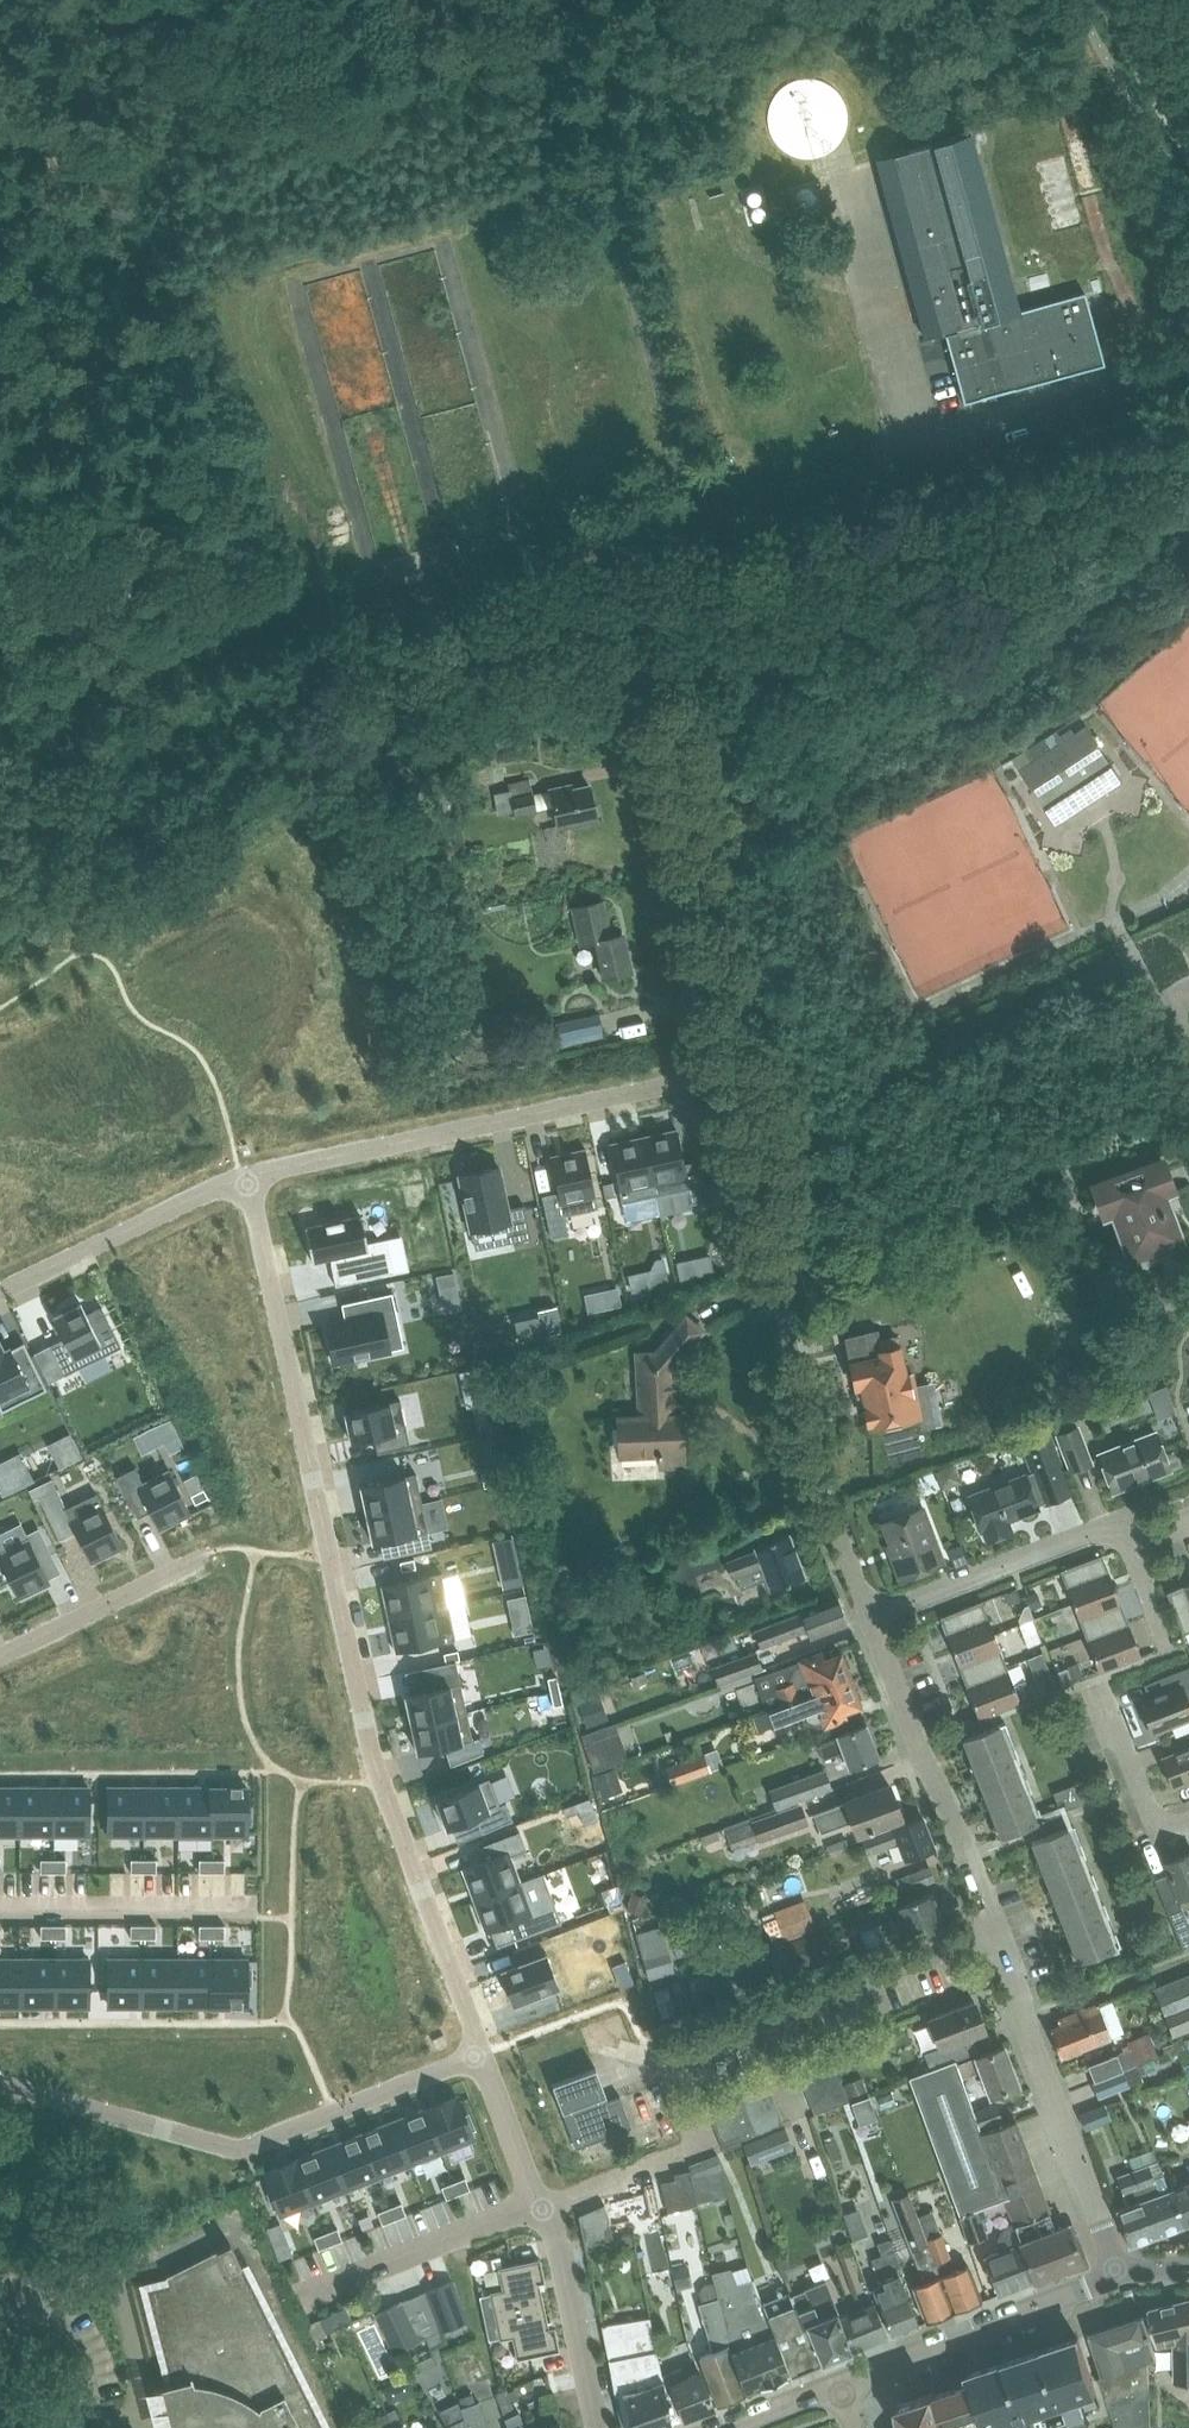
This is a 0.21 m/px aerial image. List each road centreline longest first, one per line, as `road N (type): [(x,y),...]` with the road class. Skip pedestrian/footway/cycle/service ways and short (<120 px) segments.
road 1 (residential): [(484,2053),(376,1777),(245,1177)]
road 2 (track): [(0,715),(619,535)]
road 3 (track): [(619,535),(941,448),(1188,369)]
road 4 (residential): [(999,1939),(665,2062),(542,2033),(484,2053)]
road 5 (track): [(581,0),(585,110),(696,516)]
road 6 (residential): [(484,2053),(235,2147),(0,2081)]
road 7 (residential): [(245,1177),(701,1076)]
road 8 (residential): [(596,2427),(554,2233),(484,2053)]
road 9 (residential): [(1118,2275),(999,1939)]
road 10 (residential): [(999,1939),(867,1620)]
road 11 (residential): [(867,1620),(815,1450),(781,1289)]
road 12 (tertiary): [(843,2392),(872,2371),(1118,2275)]
road 13 (residential): [(1123,1529),(867,1620)]
road 14 (residential): [(0,1292),(245,1177)]
road 15 (residential): [(0,1910),(253,1911)]
road 16 (residential): [(210,1554),(0,1660)]
road 17 (residential): [(1188,1827),(1155,1840),(1092,1687)]
road 18 (track): [(1188,155),(1100,0)]
road 19 (residential): [(1123,1529),(1171,1658)]

